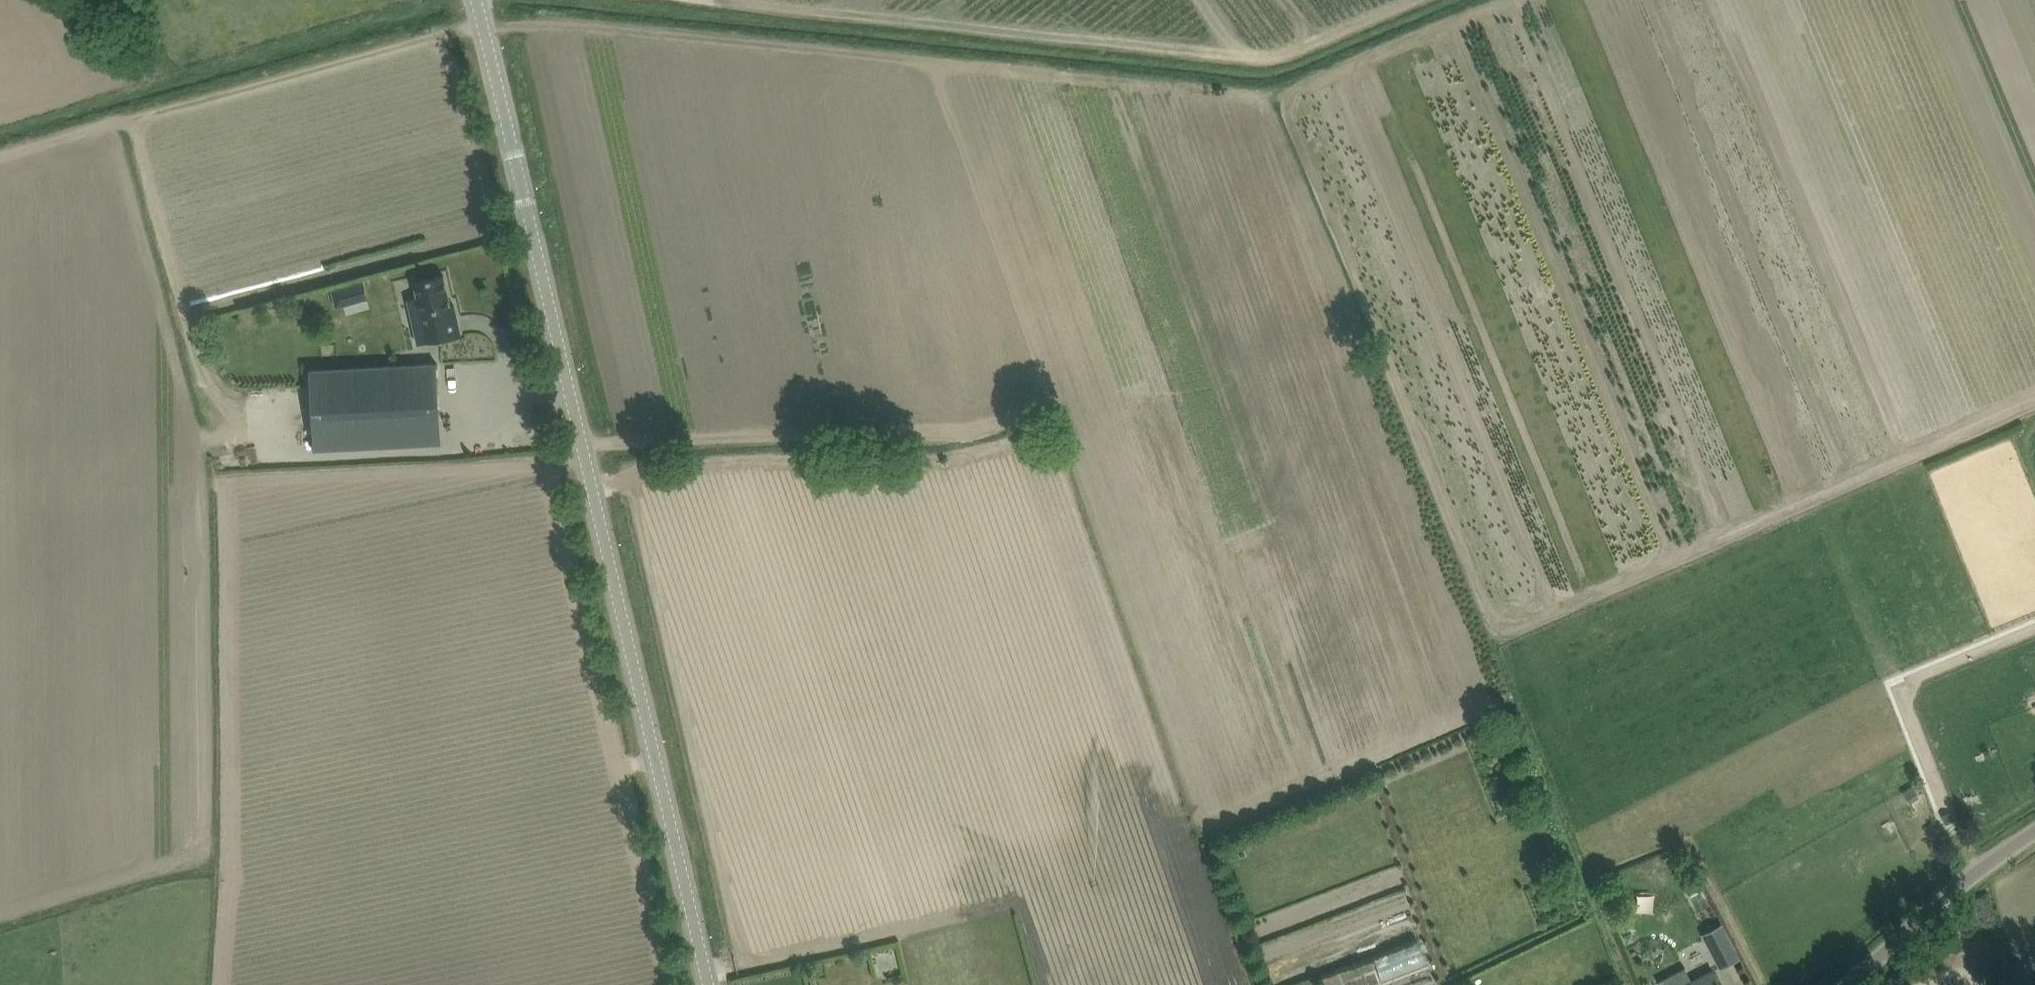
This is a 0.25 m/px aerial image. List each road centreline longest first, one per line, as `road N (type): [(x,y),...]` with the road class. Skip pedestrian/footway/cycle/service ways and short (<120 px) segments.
road 1 (tertiary): [(711,984),(485,0)]
road 2 (unclassified): [(1844,984),(1982,866),(2034,833)]

